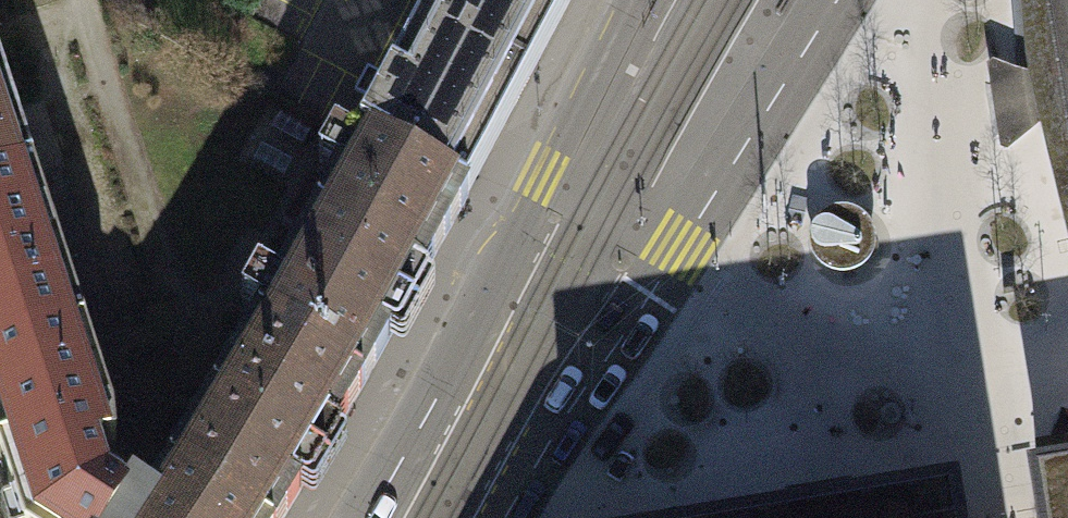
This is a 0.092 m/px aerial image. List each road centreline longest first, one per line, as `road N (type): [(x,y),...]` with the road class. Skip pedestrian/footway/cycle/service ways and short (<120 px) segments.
road 1 (primary): [(503,517),(839,0)]
road 2 (primary): [(628,0),(424,420),(365,517)]

